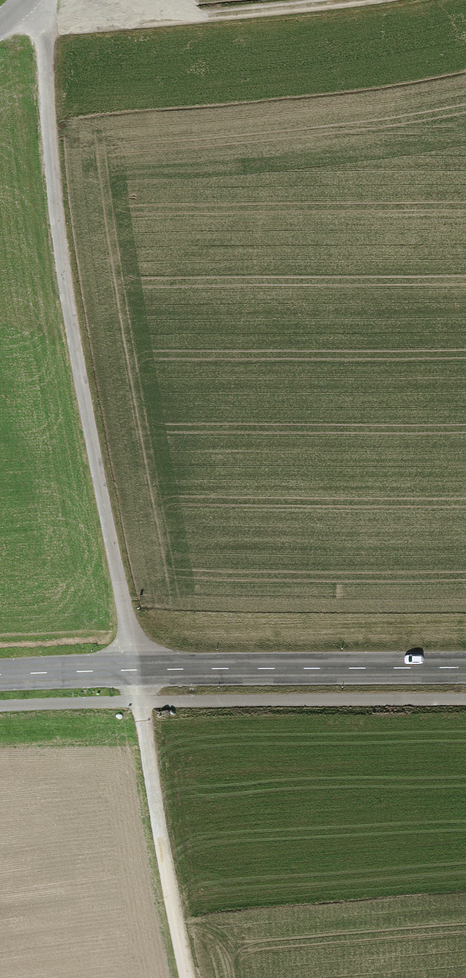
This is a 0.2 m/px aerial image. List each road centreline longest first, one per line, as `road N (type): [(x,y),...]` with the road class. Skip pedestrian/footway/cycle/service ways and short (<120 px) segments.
road 1 (unclassified): [(25,1),(43,30),(63,273),(135,670)]
road 2 (tertiary): [(465,668),(135,670)]
road 3 (track): [(188,977),(135,670)]
road 4 (track): [(340,0),(43,30)]
road 5 (tertiary): [(135,670),(0,675)]

